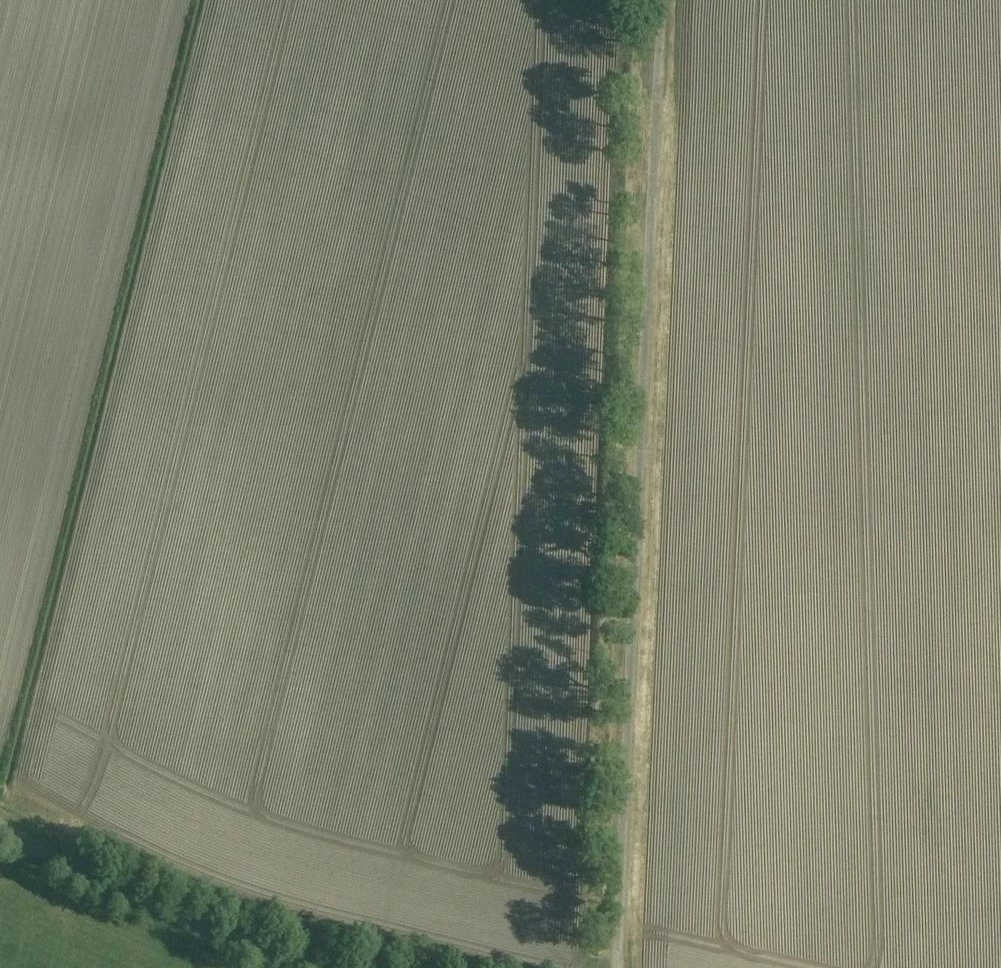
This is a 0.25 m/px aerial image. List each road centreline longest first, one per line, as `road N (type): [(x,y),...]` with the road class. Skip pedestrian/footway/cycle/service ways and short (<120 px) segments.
road 1 (track): [(616,967),(660,0)]
road 2 (unclassified): [(352,967),(137,899),(0,828)]

